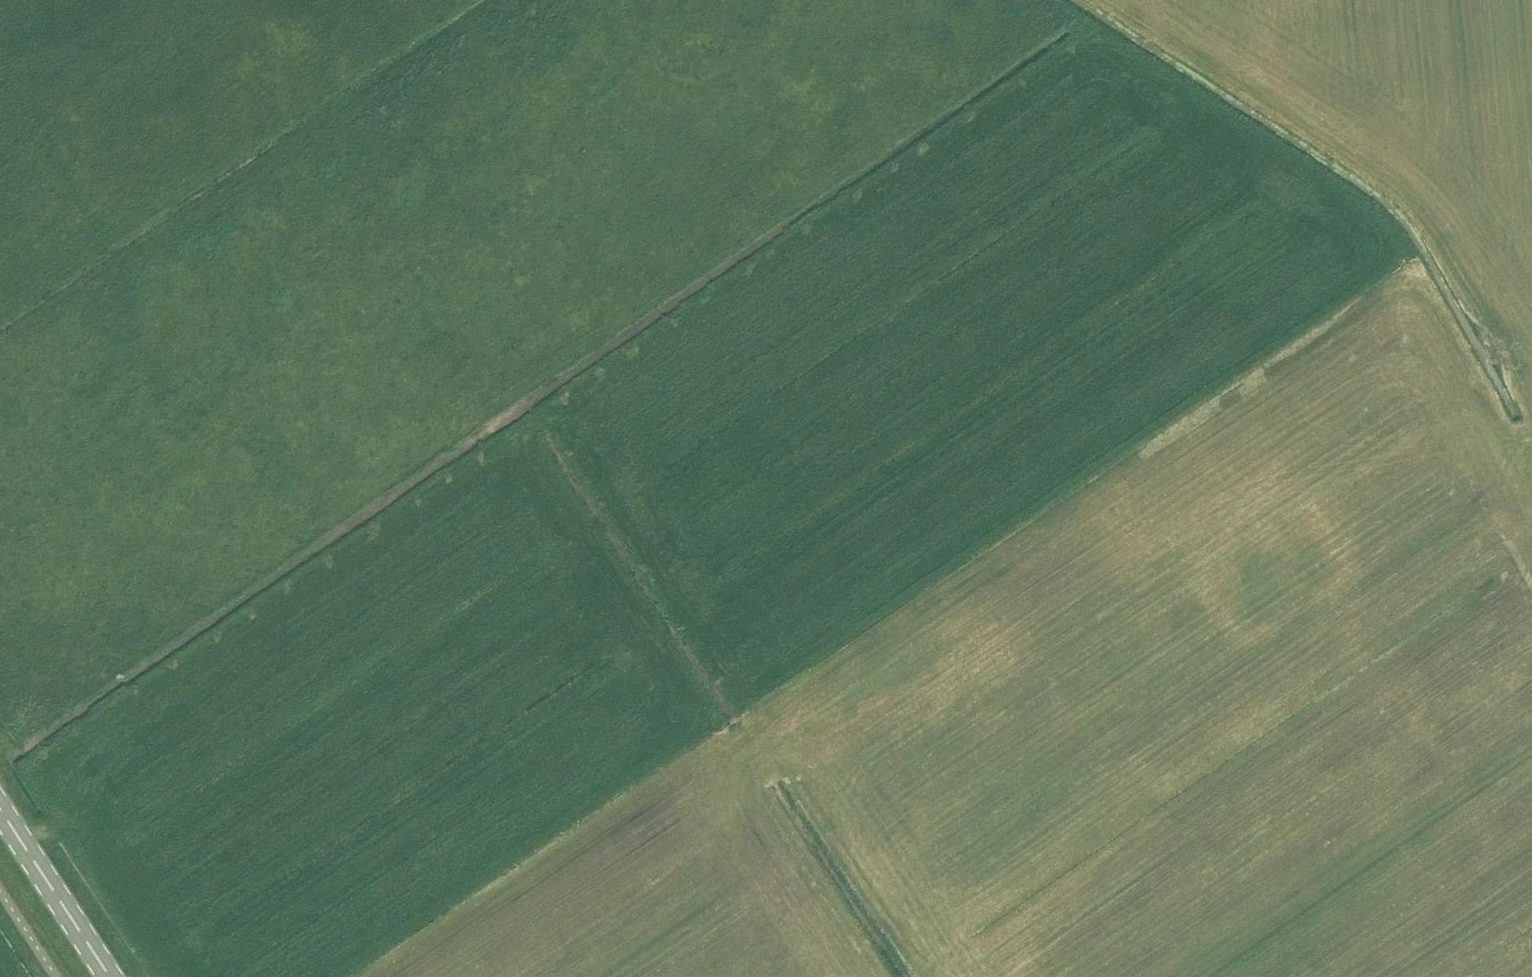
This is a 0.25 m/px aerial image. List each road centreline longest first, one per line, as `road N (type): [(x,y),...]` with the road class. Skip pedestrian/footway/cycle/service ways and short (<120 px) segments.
road 1 (primary): [(111,976),(0,807)]

